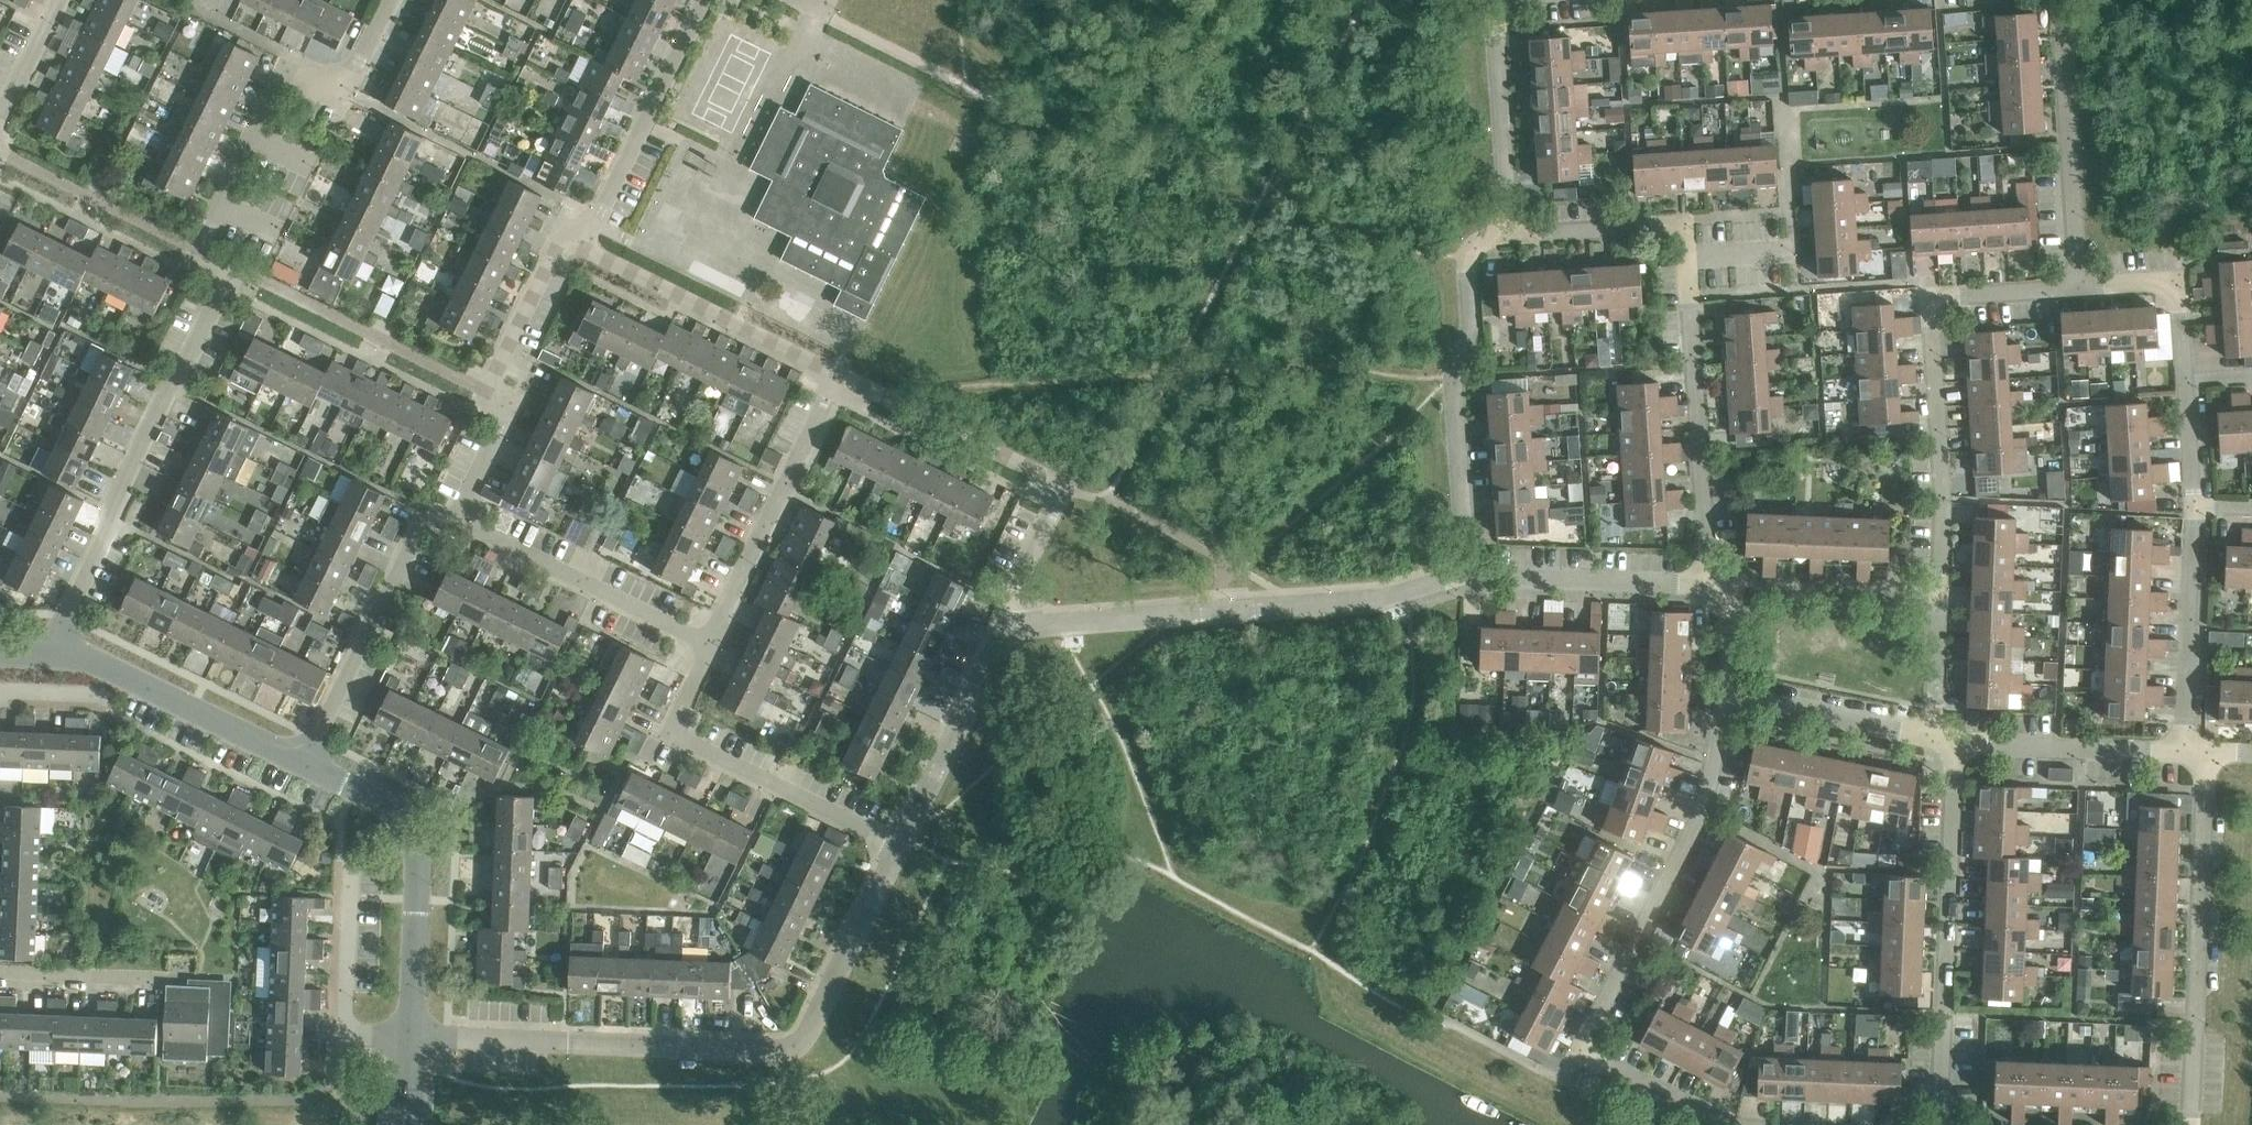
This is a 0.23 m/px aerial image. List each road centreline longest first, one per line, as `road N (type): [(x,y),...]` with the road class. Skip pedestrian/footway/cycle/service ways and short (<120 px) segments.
road 1 (residential): [(903,847),(820,1020),(798,1047),(410,1040)]
road 2 (residential): [(2080,291),(1949,299),(1938,322),(1938,740)]
road 3 (residential): [(1738,1124),(1711,1118),(1588,1045),(1713,785),(1722,701)]
road 4 (residential): [(1717,578),(1683,220),(1507,237)]
road 5 (residential): [(60,652),(115,522),(112,508),(219,288),(209,259),(218,212)]
road 6 (residential): [(1463,578),(1361,602),(1020,626)]
road 7 (residential): [(1020,626),(1009,588),(1063,482),(842,375)]
road 8 (residential): [(1944,1124),(1958,740)]
road 9 (residential): [(2191,1124),(2201,775),(2187,749)]
road 10 (residential): [(1507,237),(1469,265),(1465,358),(1456,376),(1463,578)]
road 11 (residential): [(705,650),(676,713),(675,736),(903,847)]
road 12 (tertiary): [(410,1040),(413,858),(401,824),(303,767)]
road 13 (residential): [(842,375),(561,244)]
road 14 (residential): [(452,518),(503,416),(487,391),(561,244)]
road 15 (residential): [(842,375),(705,650)]
road 16 (residential): [(303,767),(424,532),(452,518)]
road 17 (residential): [(2061,0),(2080,291)]
road 18 (residential): [(705,650),(452,518)]
road 19 (residential): [(561,244),(592,217),(699,0)]
road 20 (tertiary): [(303,767),(60,652)]
road 21 (residential): [(1717,578),(1463,578)]
road 22 (residential): [(1020,626),(1008,635),(903,847)]
road 23 (residential): [(1507,237),(1490,29),(1506,0)]
road 24 (residential): [(2187,749),(2191,510)]
road 25 (residential): [(253,138),(289,61),(327,81),(343,80),(389,0)]
road 26 (residential): [(2187,749),(1958,740)]
road 27 (residential): [(1938,740),(1722,701)]
road 28 (residential): [(2187,377),(2181,296),(2169,287),(2080,291)]
road 29 (residential): [(339,1036),(347,864)]
road 30 (unclassified): [(0,141),(61,0)]
road 31 (residential): [(2191,510),(2187,377)]
road 32 (residential): [(129,988),(0,983)]
road 33 (residential): [(1722,701),(1717,578)]

